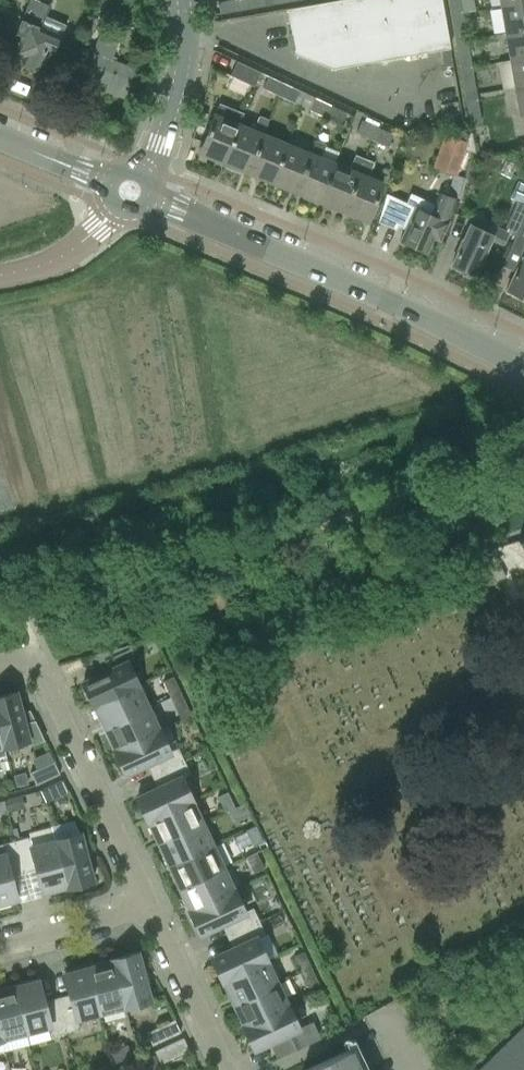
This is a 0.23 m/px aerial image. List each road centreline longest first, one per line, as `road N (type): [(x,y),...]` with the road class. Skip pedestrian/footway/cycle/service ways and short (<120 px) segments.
road 1 (secondary): [(523,369),(149,198)]
road 2 (residential): [(145,885),(51,677),(27,652),(0,650)]
road 3 (residential): [(230,1069),(145,885)]
road 4 (residential): [(141,175),(172,117),(186,51),(180,0)]
road 5 (residential): [(0,946),(145,885)]
road 6 (unclassified): [(0,271),(66,255),(116,211)]

